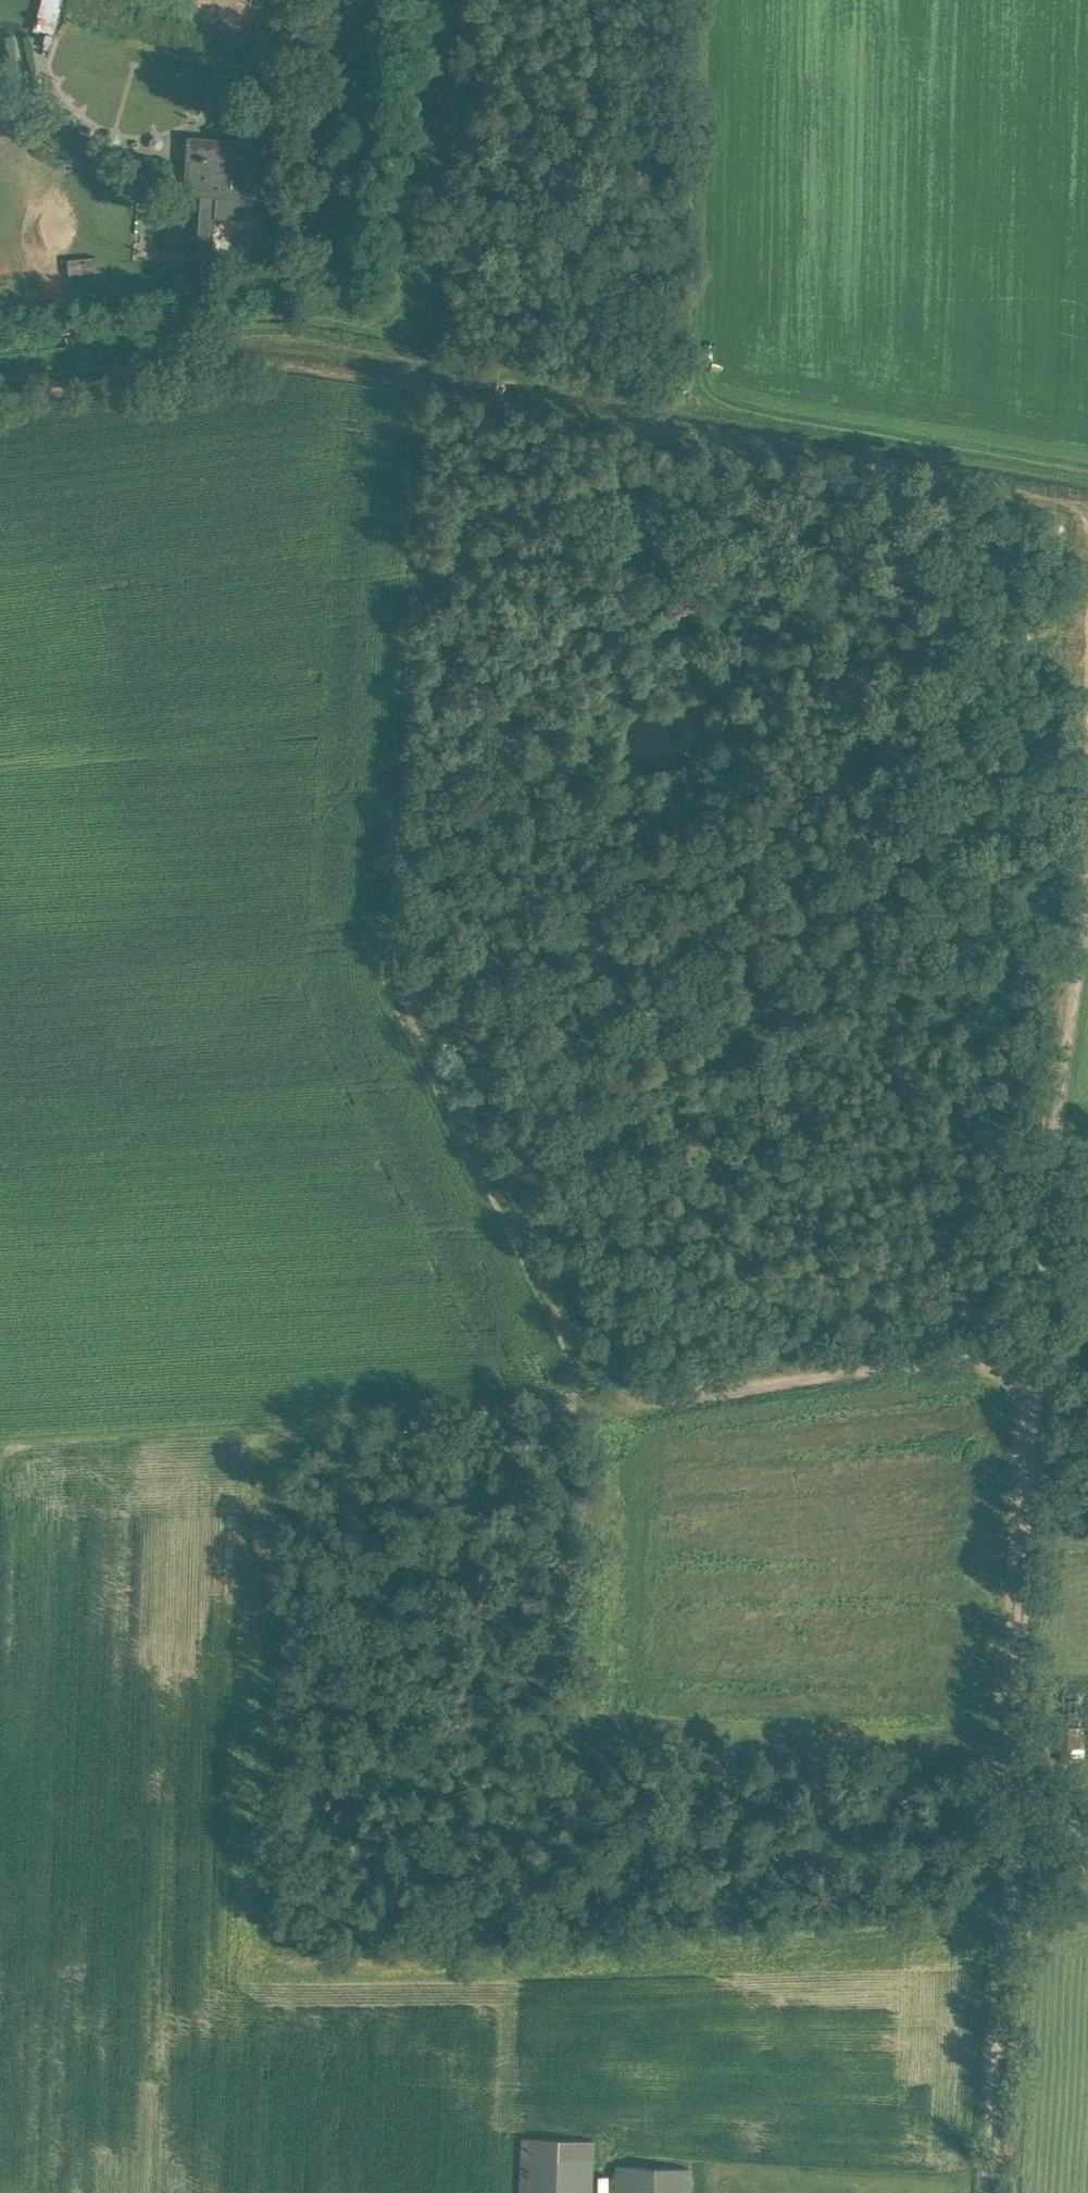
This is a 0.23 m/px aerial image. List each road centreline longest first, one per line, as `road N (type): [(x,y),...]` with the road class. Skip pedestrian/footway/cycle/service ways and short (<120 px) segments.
road 1 (track): [(981,2192),(1003,1921),(1019,1828),(1015,1643),(1034,1368),(576,1403)]

